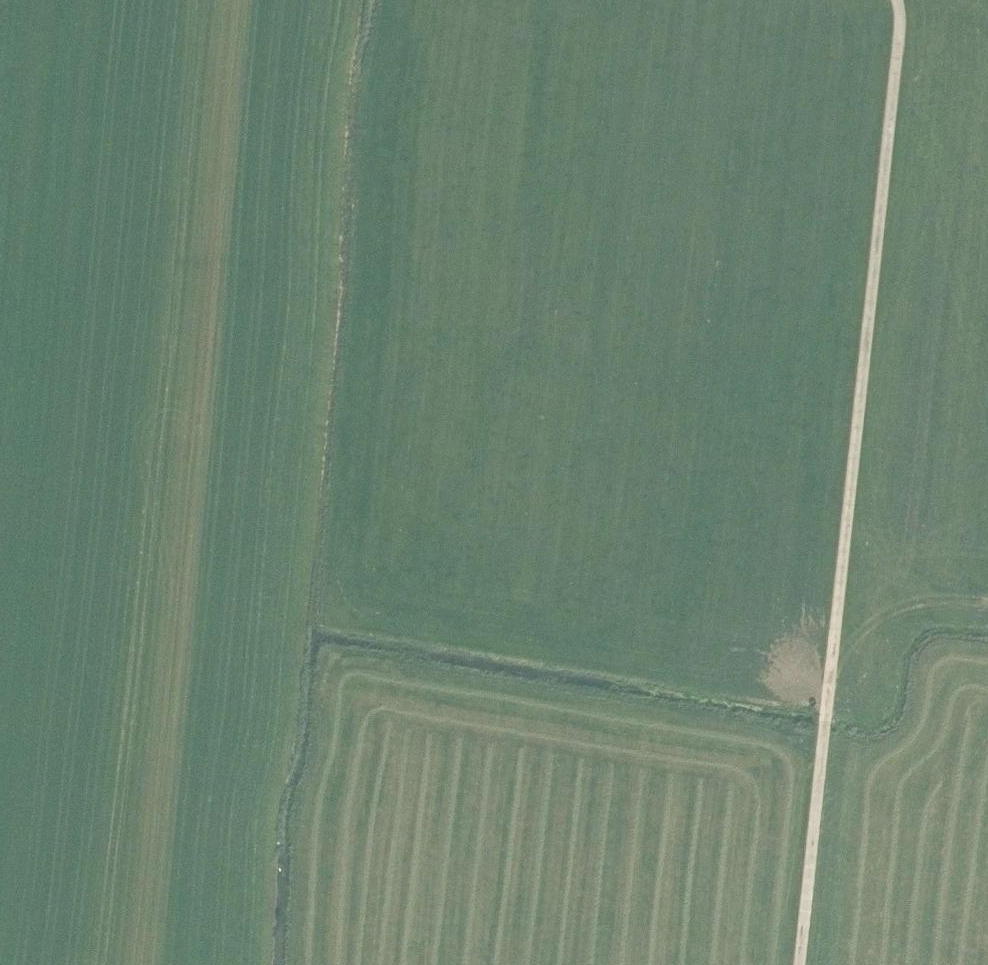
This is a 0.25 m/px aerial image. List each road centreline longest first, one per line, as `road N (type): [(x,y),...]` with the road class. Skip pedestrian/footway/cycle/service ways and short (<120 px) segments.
road 1 (track): [(800,964),(896,47),(894,0)]

